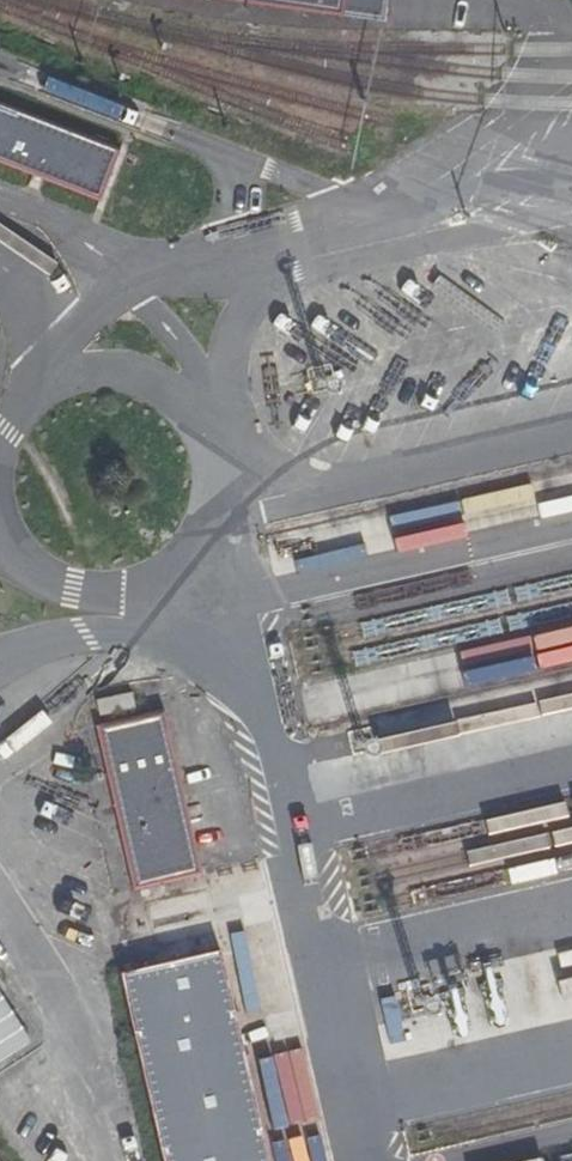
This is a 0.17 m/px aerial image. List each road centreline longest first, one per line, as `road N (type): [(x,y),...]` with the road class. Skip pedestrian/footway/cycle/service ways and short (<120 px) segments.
road 1 (unclassified): [(182,555),(209,502),(210,457),(174,397),(144,378),(74,375),(42,390),(1,447)]
road 2 (unclassified): [(0,652),(49,638),(147,632),(176,602),(182,555)]
road 3 (unclassified): [(0,498),(22,547),(82,583),(117,585),(182,555)]

